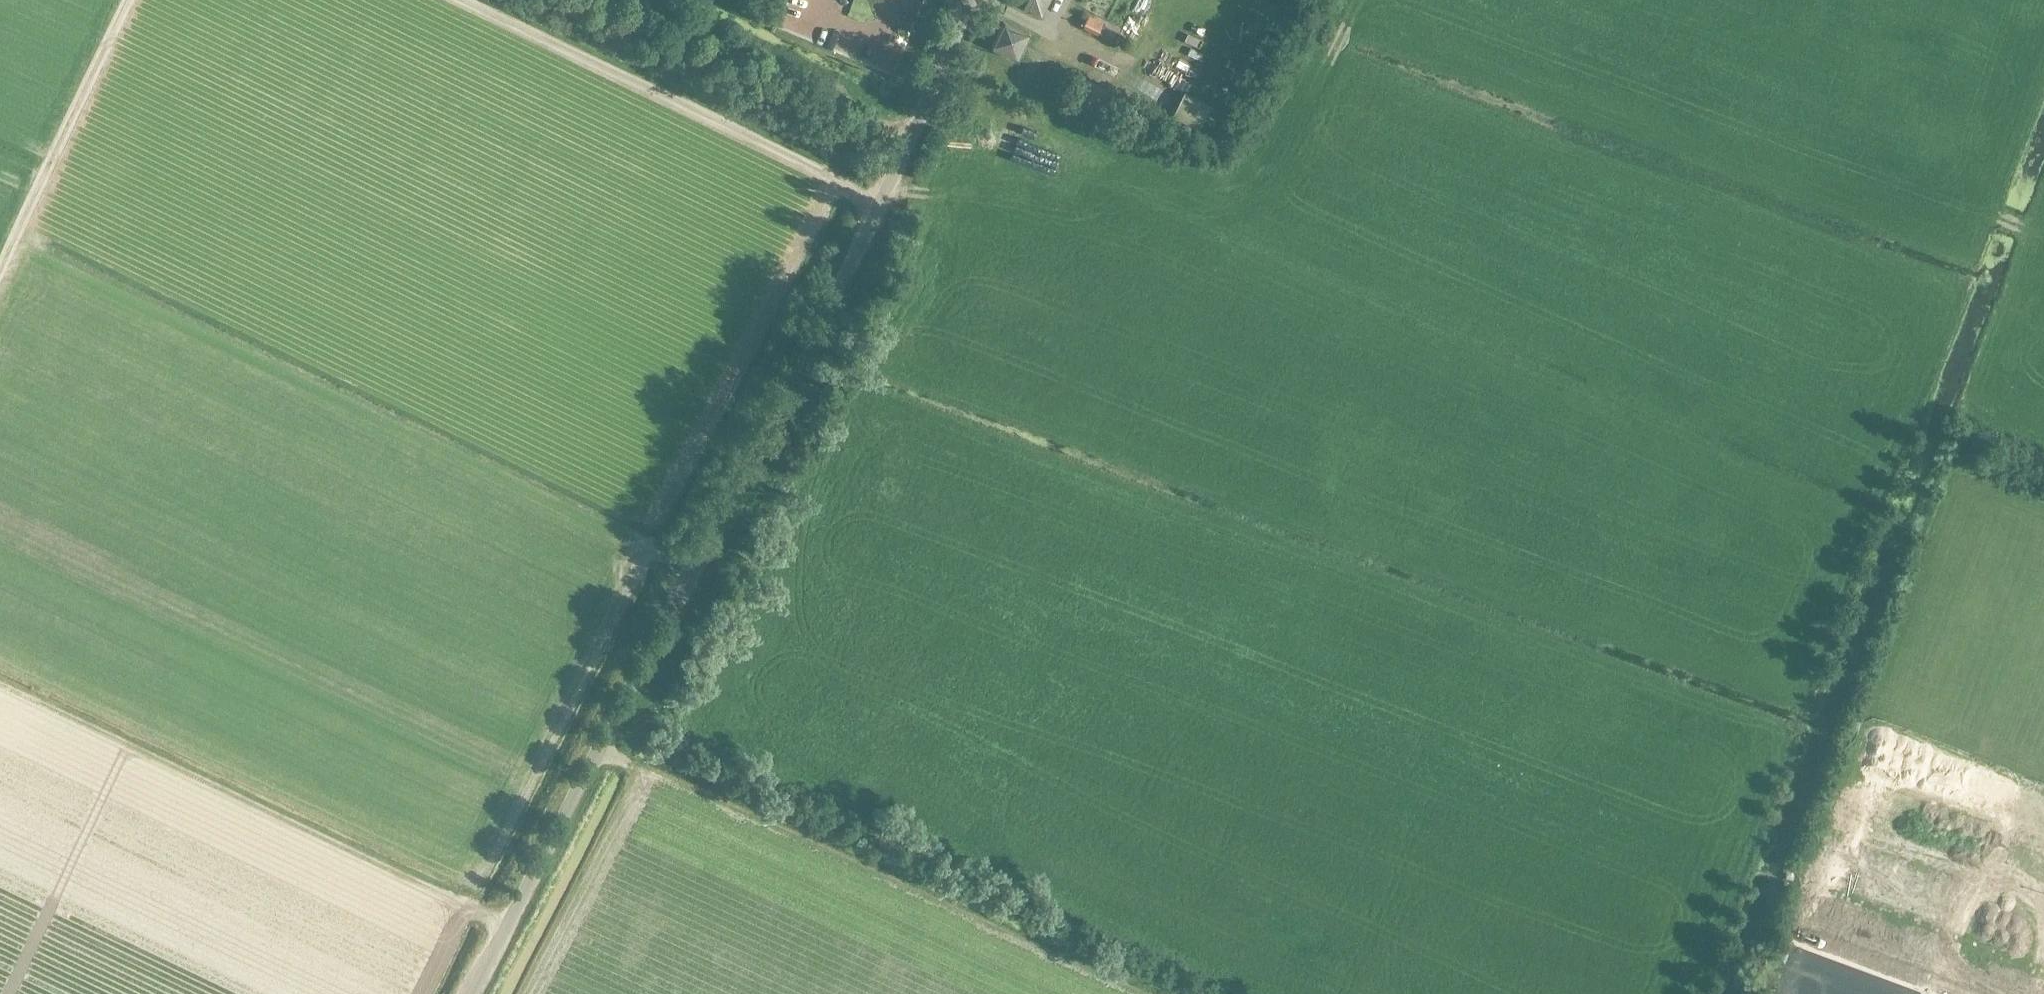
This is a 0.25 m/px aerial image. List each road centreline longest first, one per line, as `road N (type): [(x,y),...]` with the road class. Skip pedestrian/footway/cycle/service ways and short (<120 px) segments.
road 1 (unclassified): [(473,993),(905,147),(968,0)]
road 2 (track): [(1135,993),(598,750)]
road 3 (track): [(905,147),(886,130),(613,0)]
road 4 (track): [(0,261),(129,0)]

